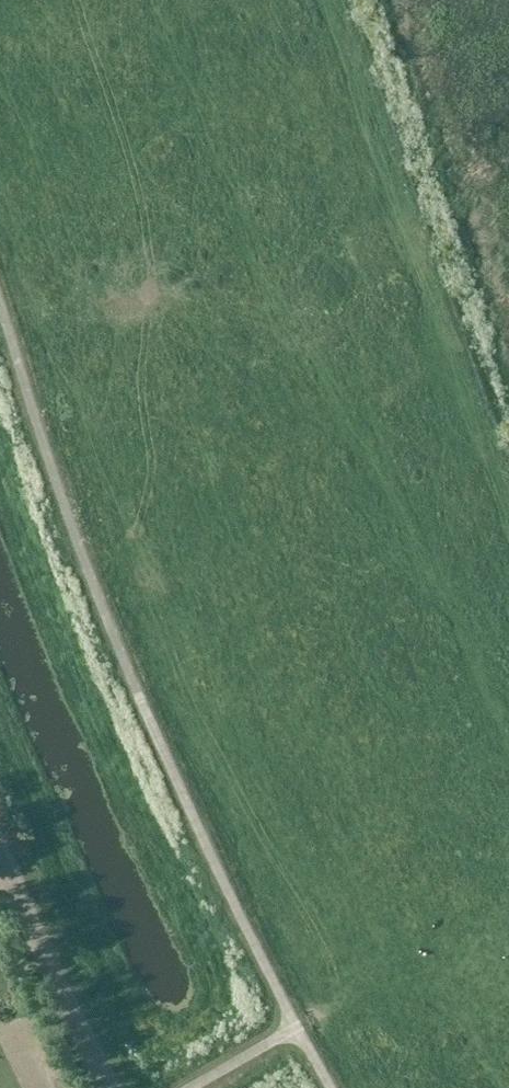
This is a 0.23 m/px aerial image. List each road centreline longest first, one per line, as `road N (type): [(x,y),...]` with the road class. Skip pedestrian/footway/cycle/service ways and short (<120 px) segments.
road 1 (tertiary): [(110,1087),(0,856)]

